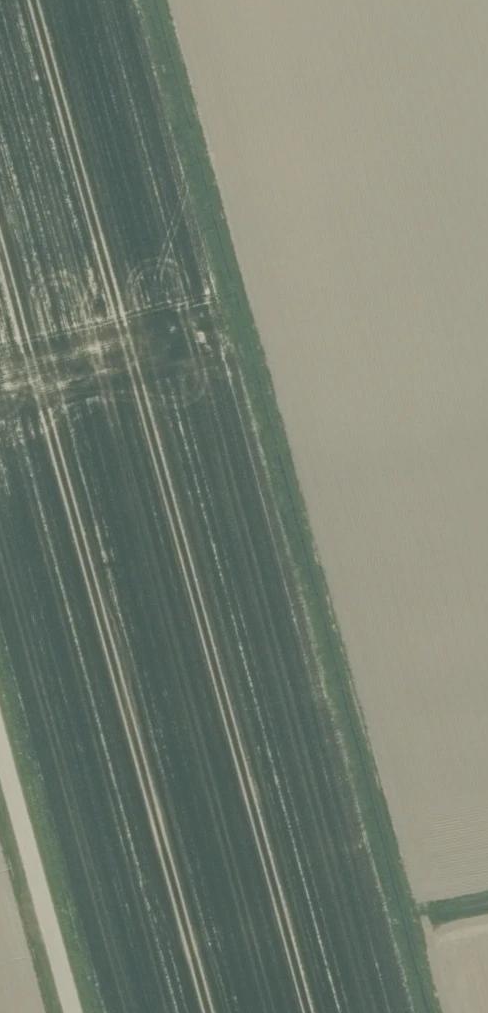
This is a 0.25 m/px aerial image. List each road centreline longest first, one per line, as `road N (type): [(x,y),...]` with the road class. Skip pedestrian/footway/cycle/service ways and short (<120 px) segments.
road 1 (unclassified): [(71,1012),(0,751)]

